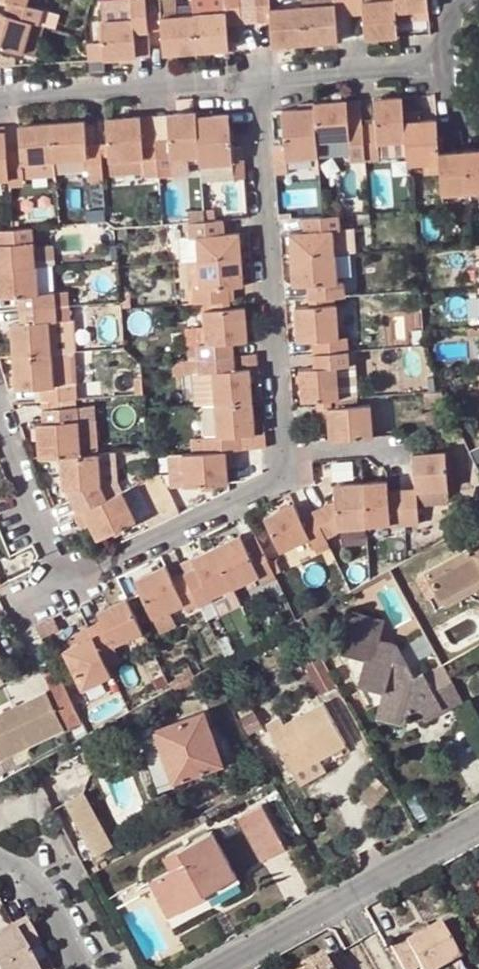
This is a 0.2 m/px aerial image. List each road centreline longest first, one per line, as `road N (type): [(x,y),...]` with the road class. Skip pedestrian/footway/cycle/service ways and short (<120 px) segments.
road 1 (residential): [(253,80),(280,473),(61,581)]
road 2 (residential): [(208,968),(478,815)]
road 3 (residential): [(0,101),(253,80)]
road 4 (residential): [(253,80),(445,63)]
road 5 (residential): [(61,581),(0,422)]
road 6 (residential): [(0,862),(14,869),(87,968)]

